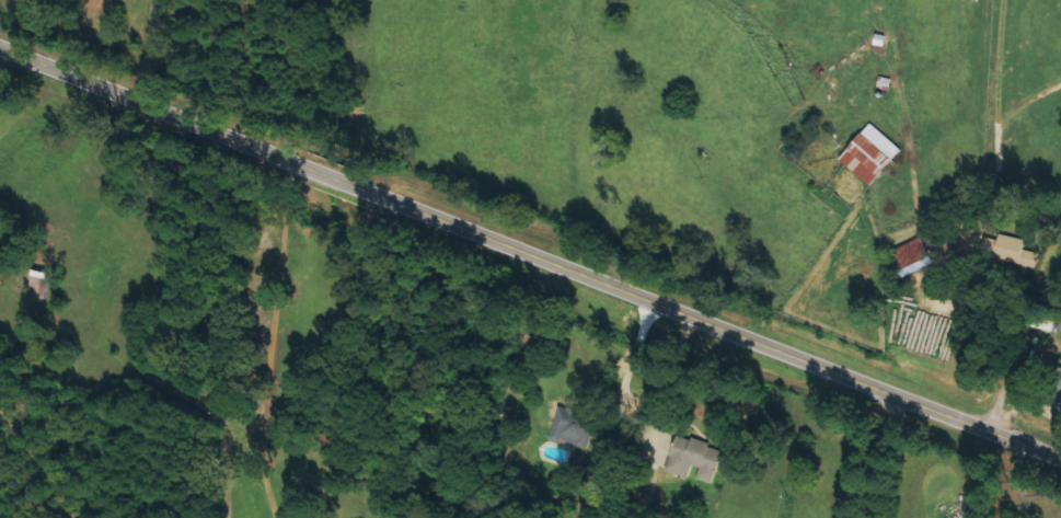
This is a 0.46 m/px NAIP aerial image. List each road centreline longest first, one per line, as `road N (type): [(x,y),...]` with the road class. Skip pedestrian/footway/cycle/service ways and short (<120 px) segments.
road 1 (tertiary): [(0,48),(1060,463)]
road 2 (residential): [(287,161),(292,229),(254,421),(273,517)]
road 3 (residential): [(893,399),(865,517)]

